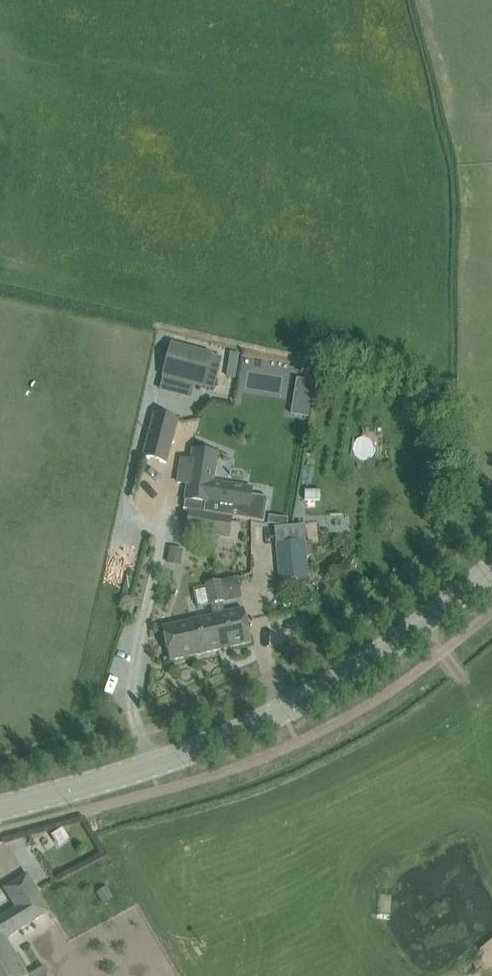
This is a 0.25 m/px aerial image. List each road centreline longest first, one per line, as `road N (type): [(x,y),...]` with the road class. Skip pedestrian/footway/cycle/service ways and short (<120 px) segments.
road 1 (secondary): [(0,810),(140,773),(287,715),(428,626),(491,573)]

